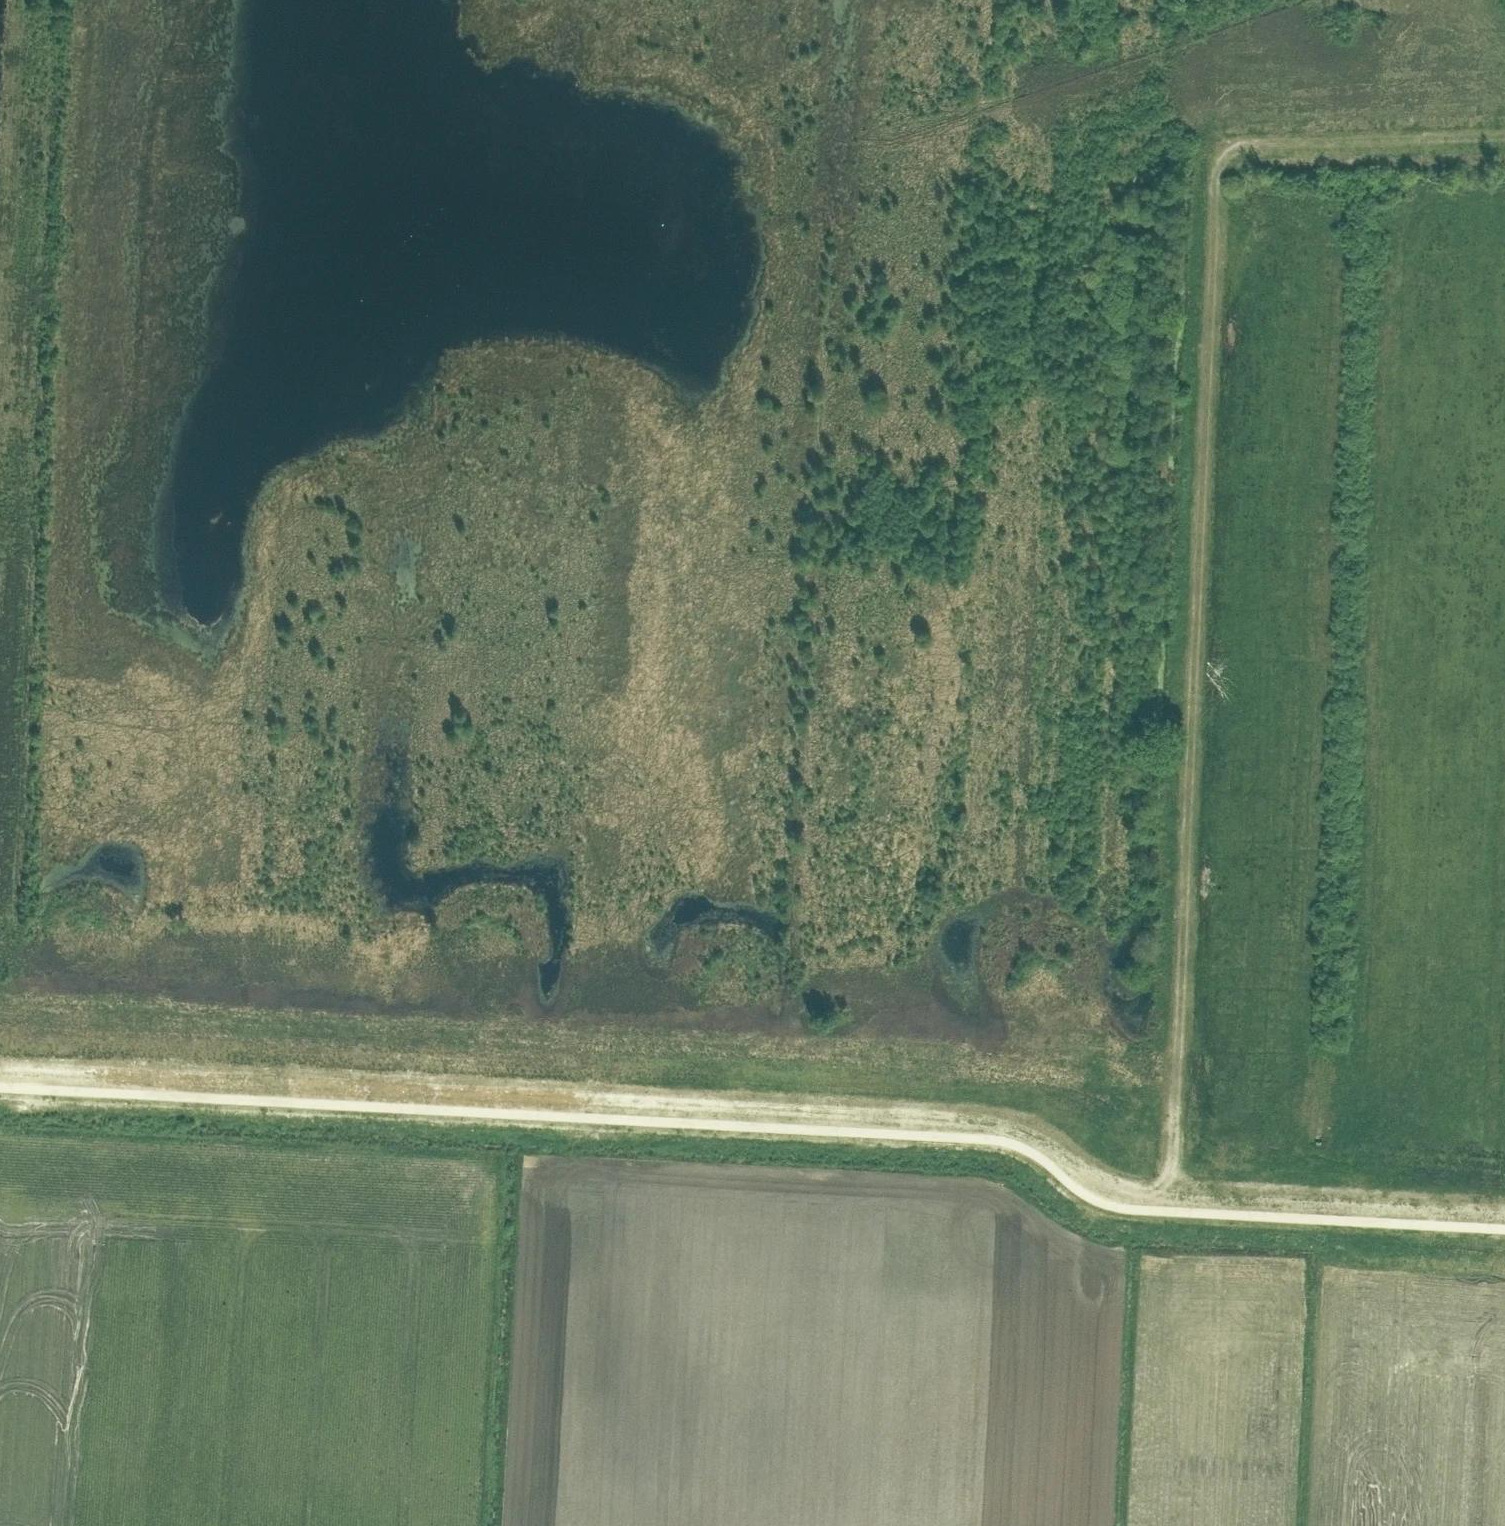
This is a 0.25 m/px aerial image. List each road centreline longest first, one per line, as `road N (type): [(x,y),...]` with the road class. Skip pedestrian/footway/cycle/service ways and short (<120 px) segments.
road 1 (track): [(0,1068),(991,1122),(1044,1135),(1119,1186),(1166,1196),(1217,173),(1225,149),(1237,143),(1504,136)]
road 2 (track): [(1165,1213),(1166,1196),(1504,1212)]

